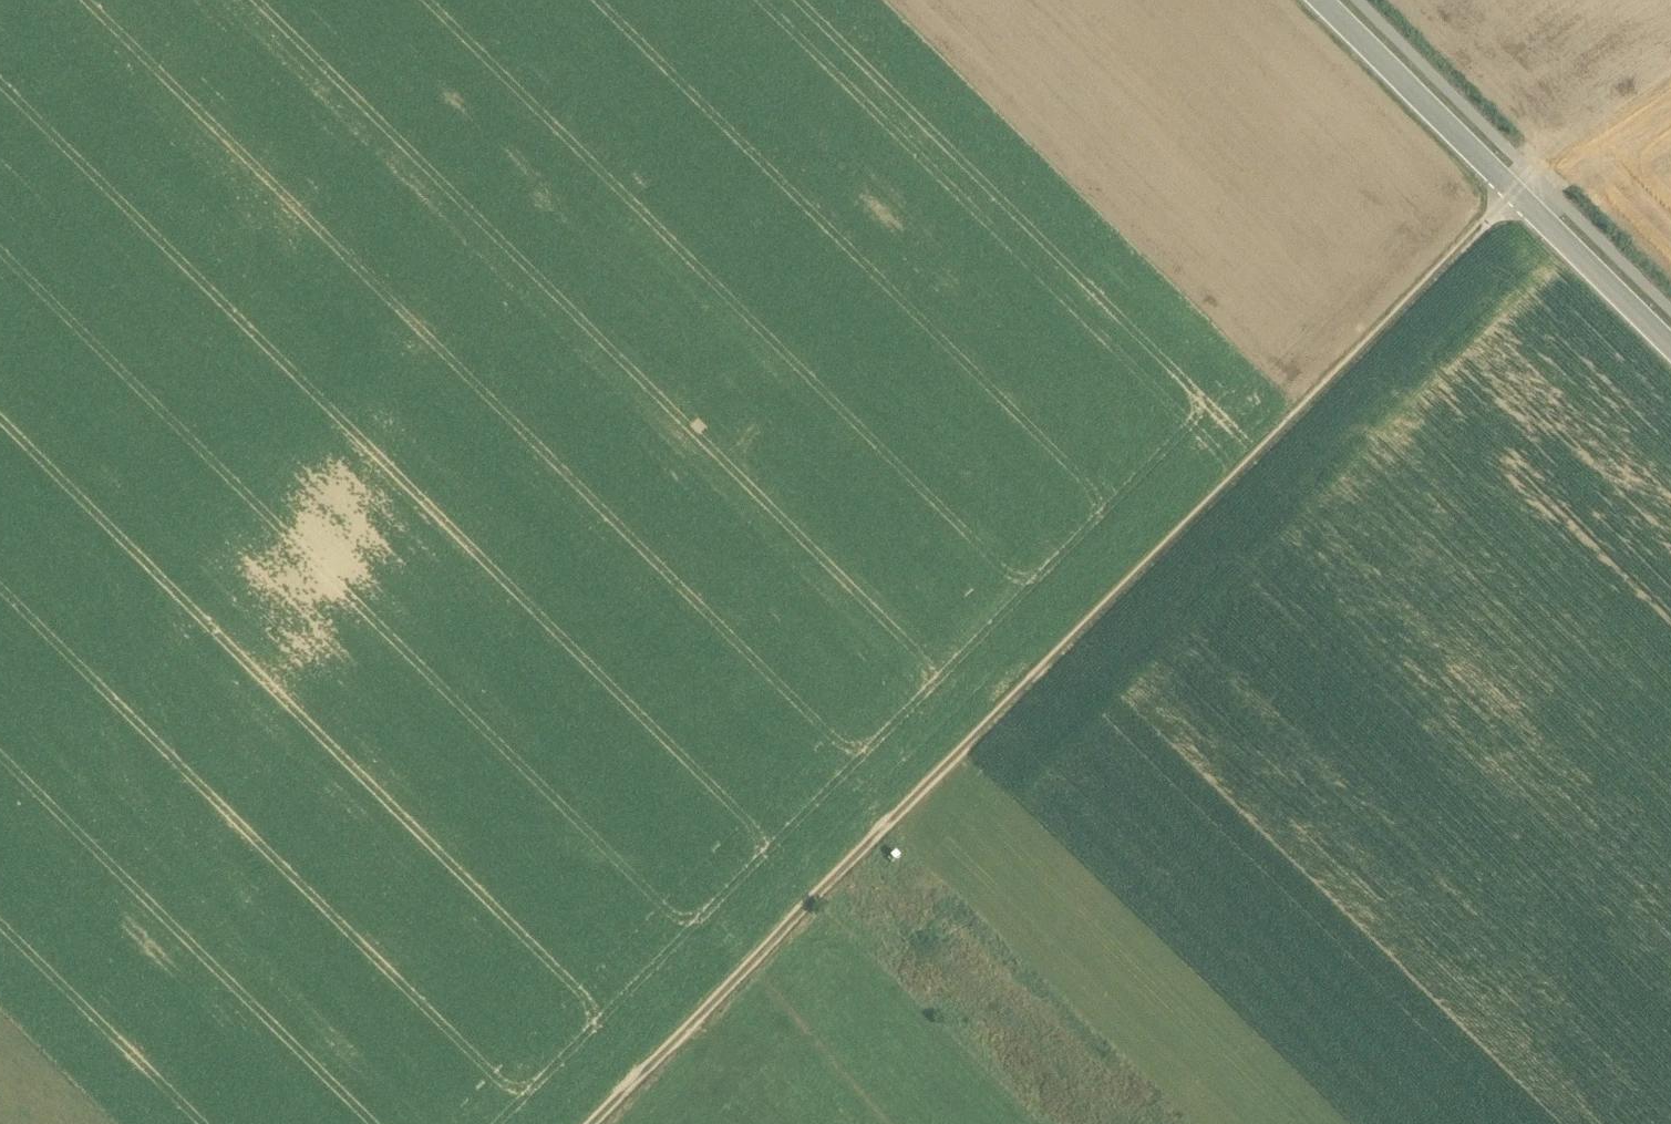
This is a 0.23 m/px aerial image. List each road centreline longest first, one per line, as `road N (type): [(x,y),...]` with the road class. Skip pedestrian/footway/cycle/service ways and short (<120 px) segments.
road 1 (track): [(619,1123),(1527,204)]
road 2 (unclassified): [(1670,343),(1322,0)]

